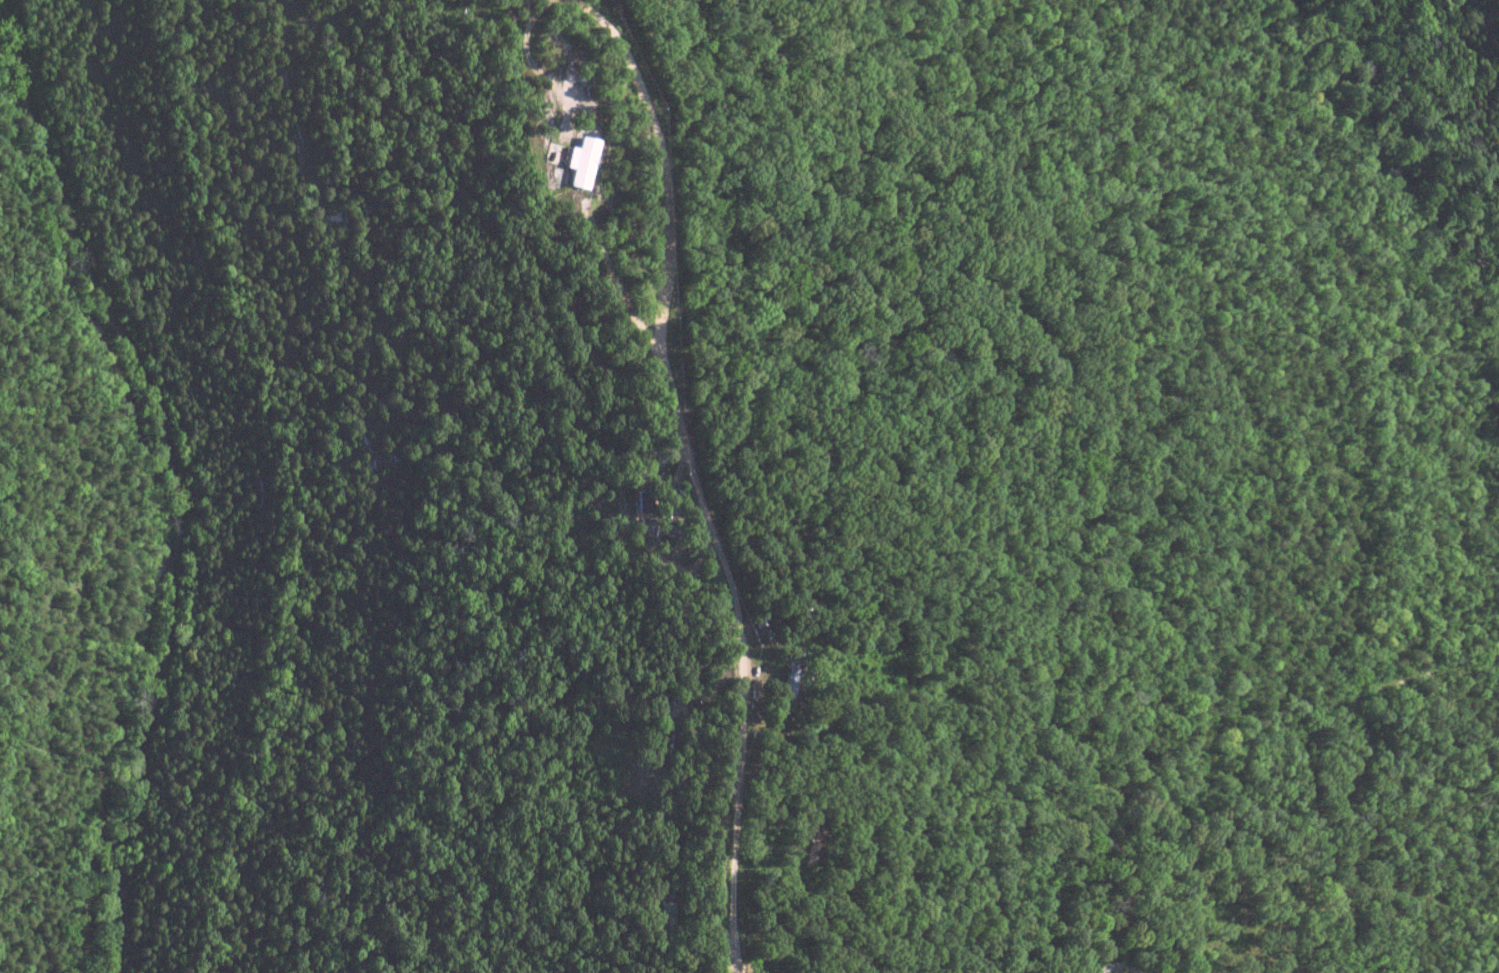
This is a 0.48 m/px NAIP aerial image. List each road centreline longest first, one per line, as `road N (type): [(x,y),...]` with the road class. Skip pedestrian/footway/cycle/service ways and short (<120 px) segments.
road 1 (residential): [(739,972),(743,654),(665,363),(670,216),(663,150),(630,59),(600,16),(575,0)]

